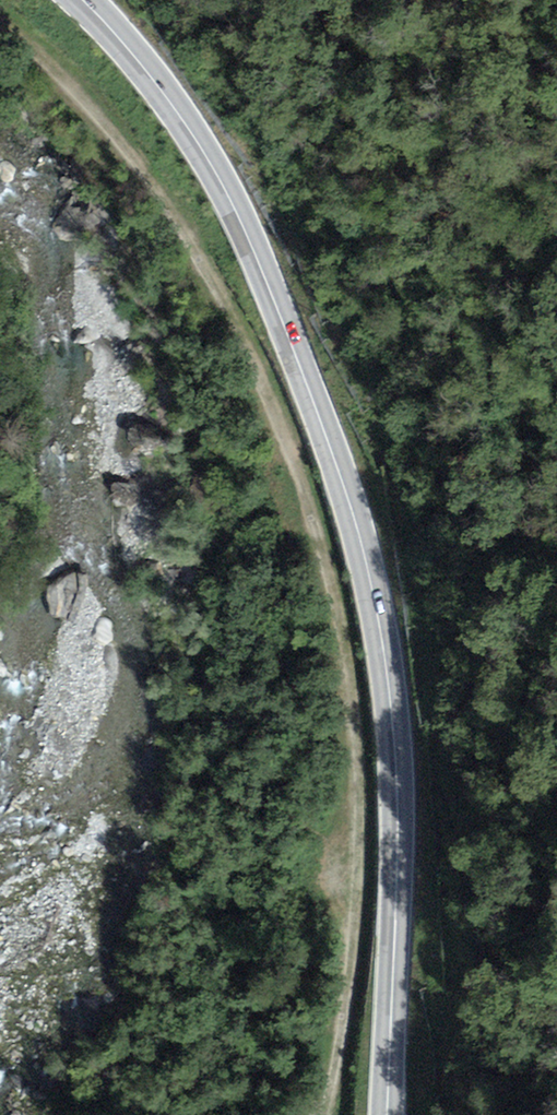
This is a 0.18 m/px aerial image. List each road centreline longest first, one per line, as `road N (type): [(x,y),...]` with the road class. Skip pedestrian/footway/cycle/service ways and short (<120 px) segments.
road 1 (track): [(0,22),(115,138),(174,216),(257,373),(299,486),(333,603),(354,728),(354,924),(322,1114)]
road 2 (secondary): [(83,0),(160,87),(233,204),(308,384),(366,561),(394,773),(386,1114)]

